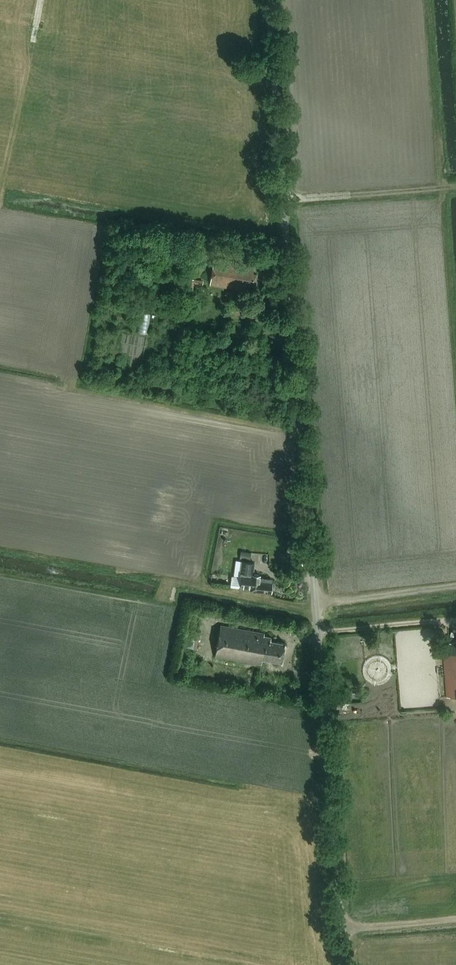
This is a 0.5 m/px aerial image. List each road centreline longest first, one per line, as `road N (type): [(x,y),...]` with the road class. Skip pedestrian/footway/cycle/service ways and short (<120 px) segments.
road 1 (unclassified): [(344,964),(270,0)]
road 2 (track): [(41,0),(0,199)]
road 3 (track): [(284,201),(455,186)]
road 4 (track): [(314,603),(455,587)]
road 5 (track): [(317,634),(455,620)]

